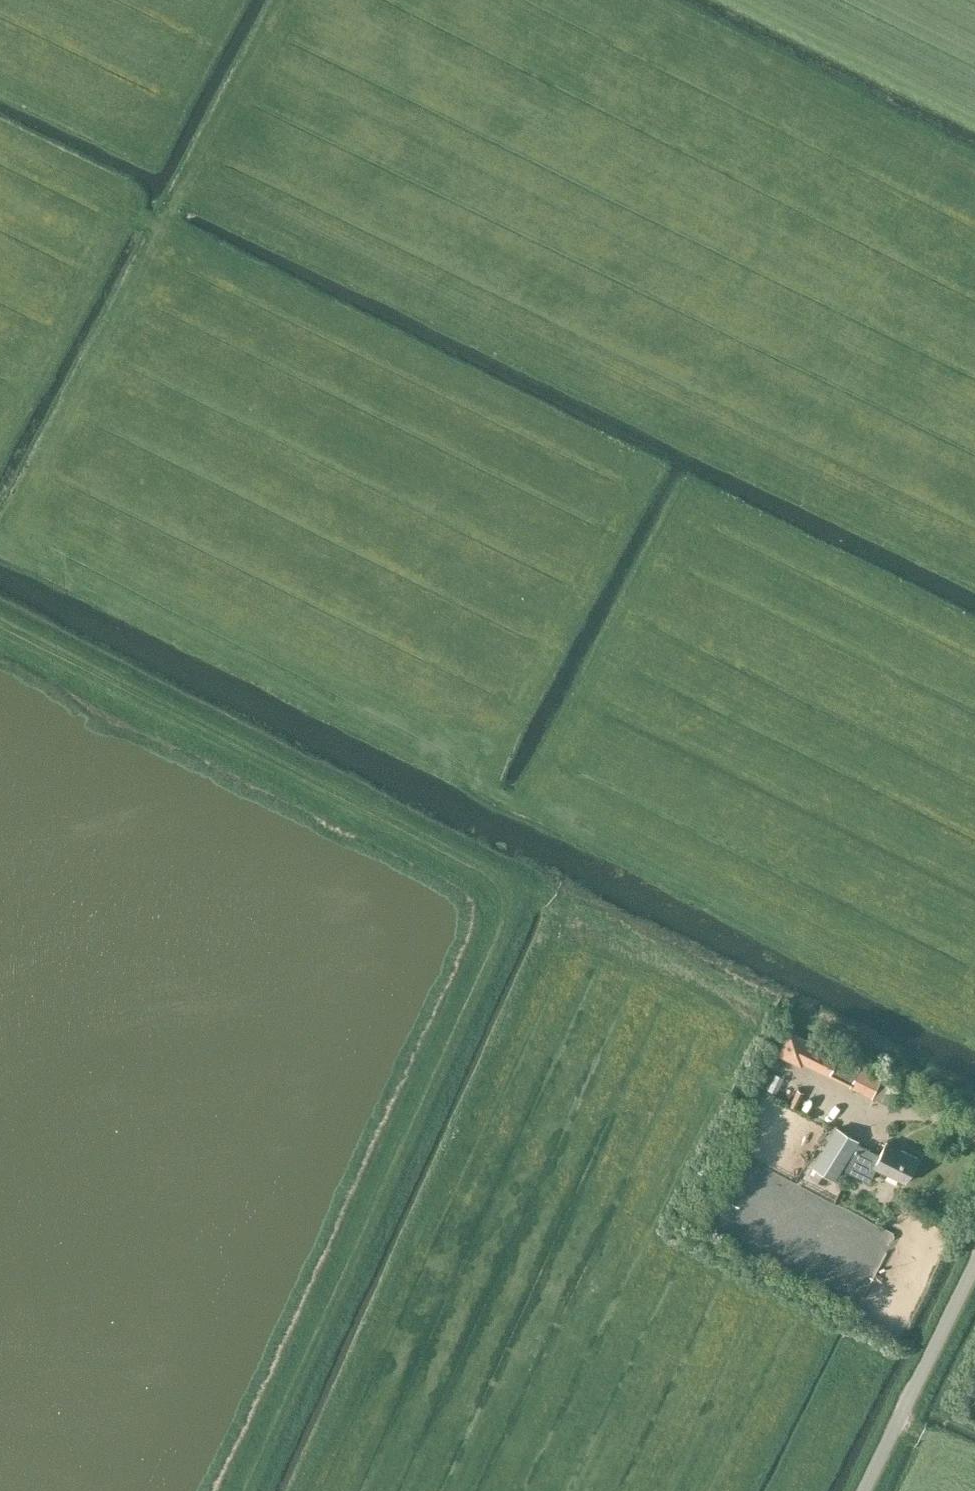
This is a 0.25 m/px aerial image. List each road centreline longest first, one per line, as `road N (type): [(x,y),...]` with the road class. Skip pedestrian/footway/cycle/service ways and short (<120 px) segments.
road 1 (unclassified): [(867,1490),(974,1271)]

